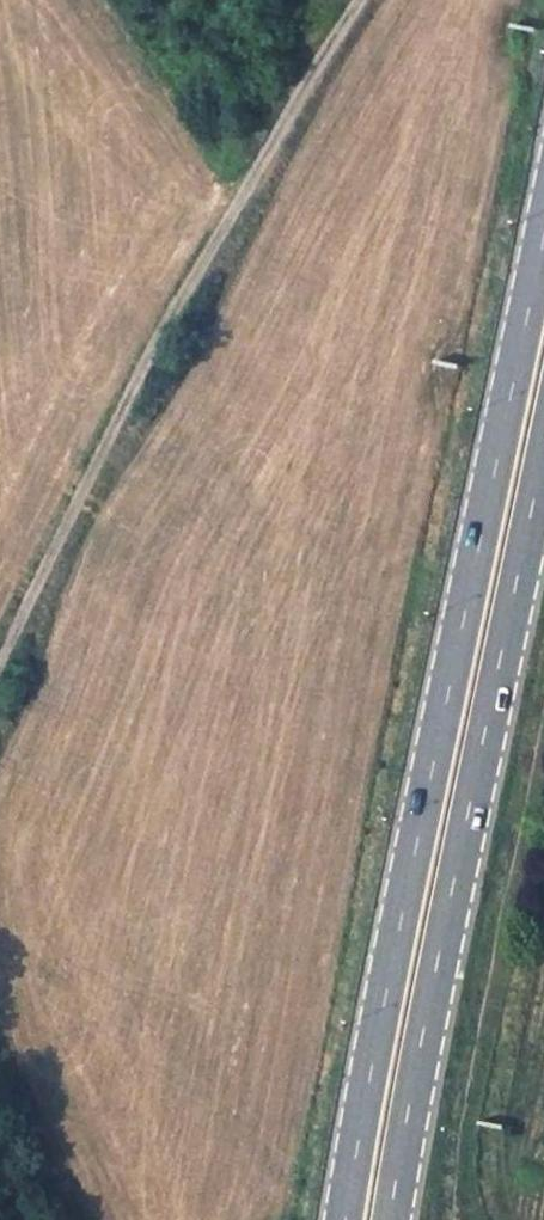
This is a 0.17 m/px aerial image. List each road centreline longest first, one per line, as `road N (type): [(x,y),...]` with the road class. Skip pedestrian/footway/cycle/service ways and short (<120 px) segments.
road 1 (primary): [(543,235),(346,1219)]
road 2 (primary): [(389,1219),(543,447)]
road 3 (track): [(0,667),(107,441),(363,0)]

